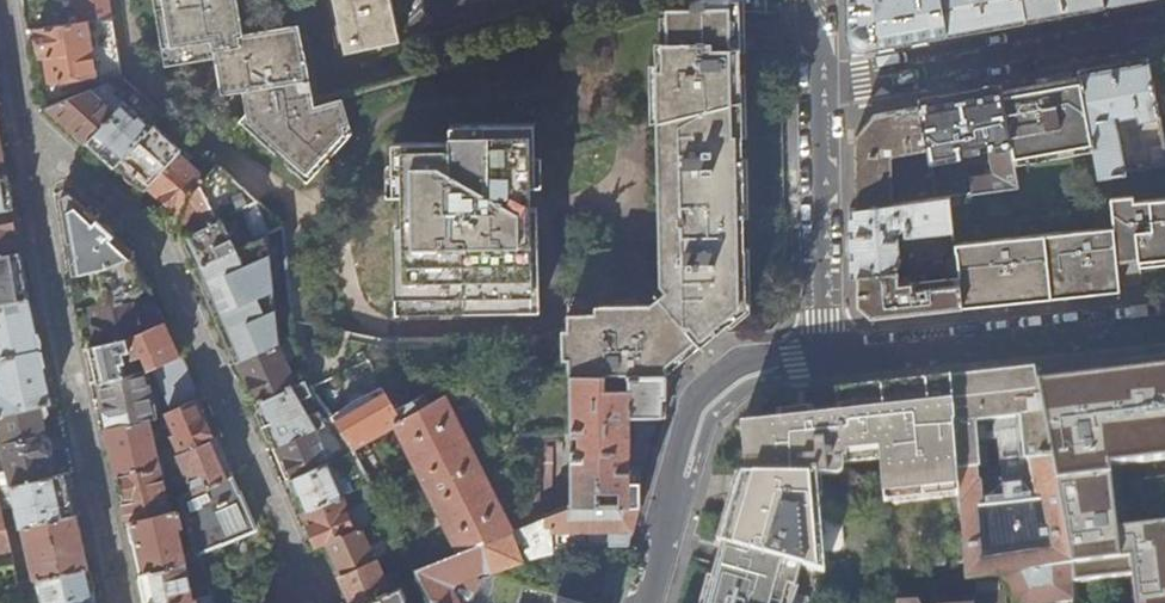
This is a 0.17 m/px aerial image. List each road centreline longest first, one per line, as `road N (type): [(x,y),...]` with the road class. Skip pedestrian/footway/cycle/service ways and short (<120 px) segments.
road 1 (residential): [(819,91),(1164,30)]
road 2 (residential): [(829,359),(760,364),(715,395),(650,602)]
road 3 (residential): [(1164,322),(829,359)]
road 4 (residential): [(819,91),(829,359)]

